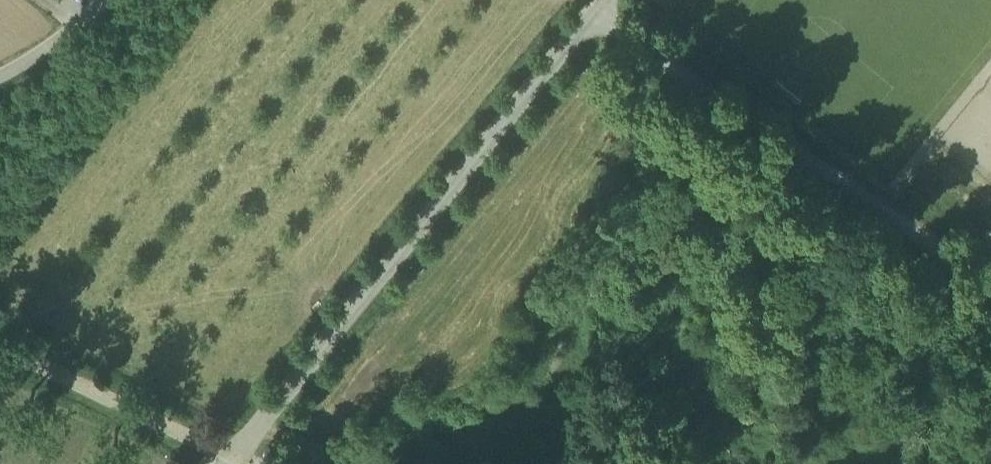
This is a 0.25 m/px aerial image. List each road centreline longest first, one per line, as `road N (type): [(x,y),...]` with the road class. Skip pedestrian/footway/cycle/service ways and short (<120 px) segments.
road 1 (unclassified): [(225,463),(592,10)]
road 2 (unclassified): [(990,280),(592,10)]
road 3 (unclassified): [(103,0),(0,74)]

